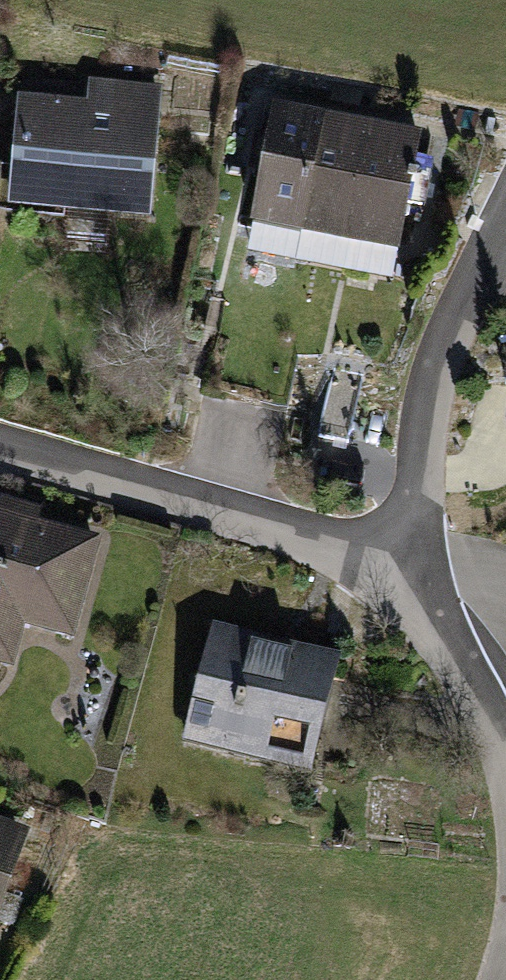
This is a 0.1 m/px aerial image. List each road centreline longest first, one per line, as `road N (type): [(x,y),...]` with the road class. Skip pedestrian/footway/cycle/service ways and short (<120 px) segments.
road 1 (residential): [(408,594),(363,563),(266,521),(0,443)]
road 2 (residential): [(505,198),(439,365),(408,594)]
road 3 (residential): [(505,725),(454,638),(408,594)]

